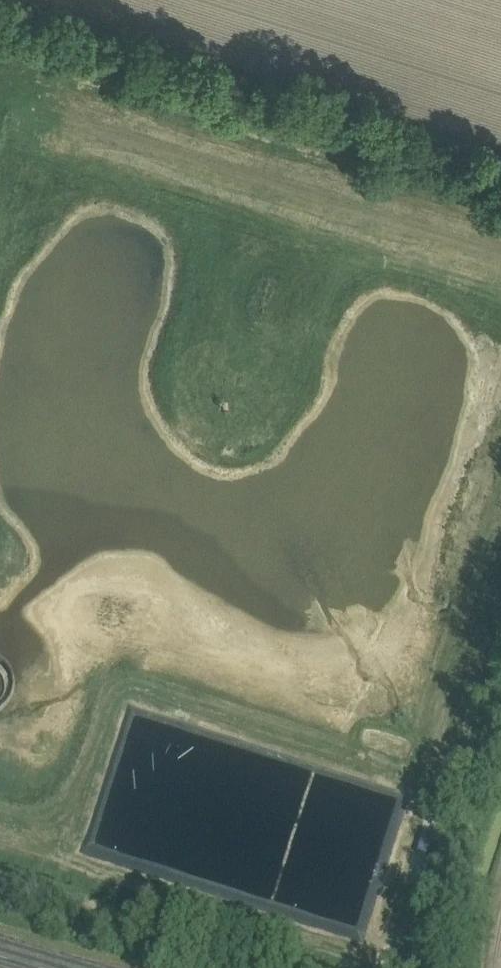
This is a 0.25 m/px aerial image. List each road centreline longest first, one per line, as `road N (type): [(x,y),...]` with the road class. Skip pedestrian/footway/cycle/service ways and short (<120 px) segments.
road 1 (track): [(274,967),(0,879)]

